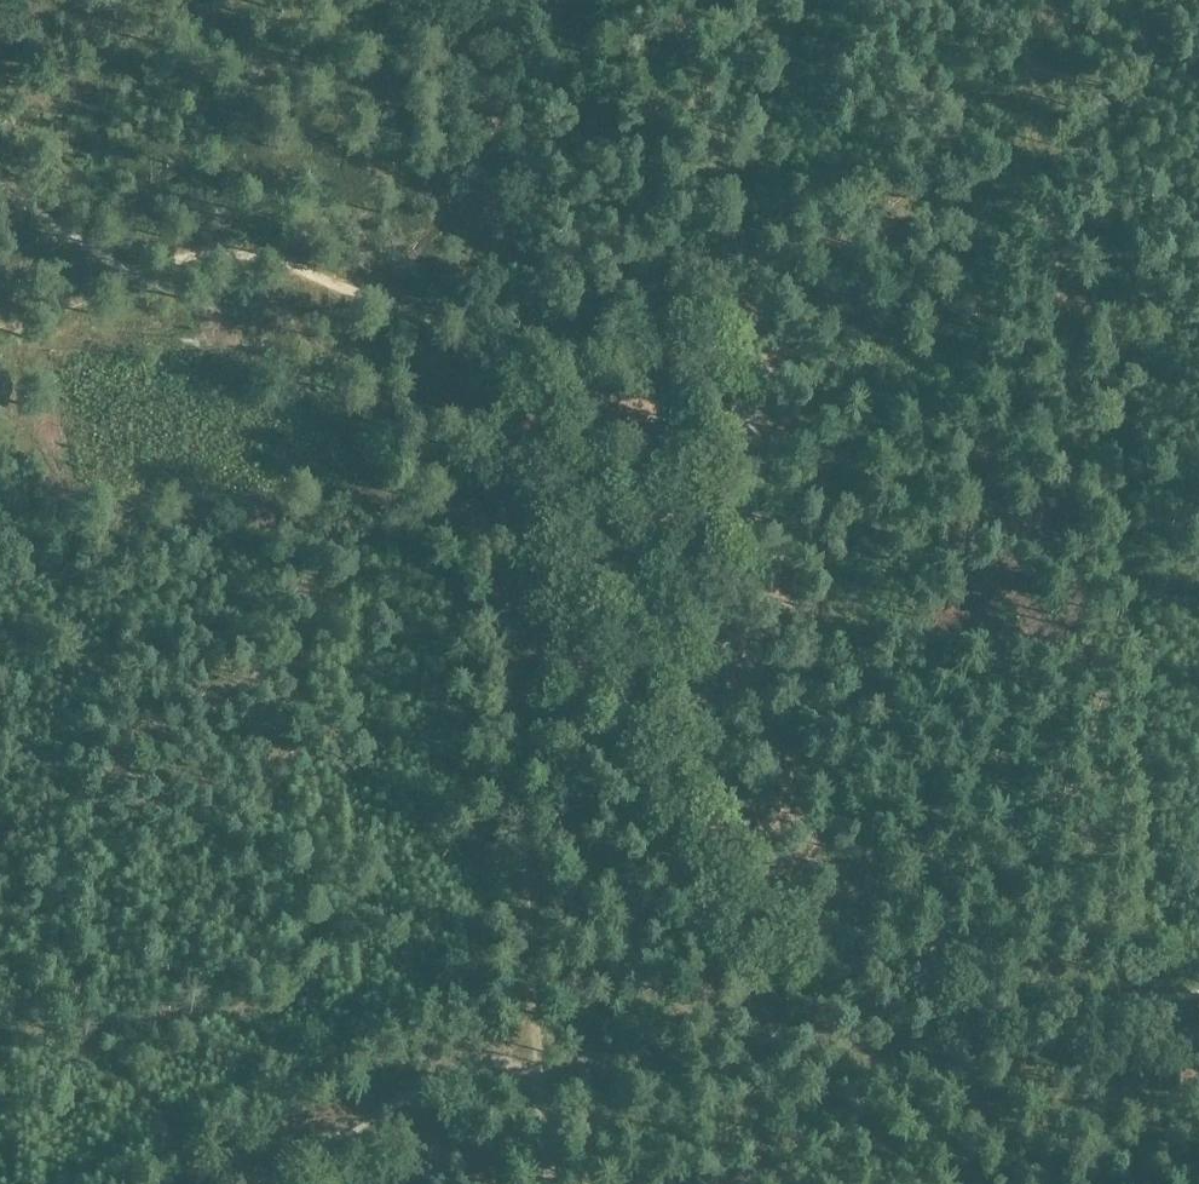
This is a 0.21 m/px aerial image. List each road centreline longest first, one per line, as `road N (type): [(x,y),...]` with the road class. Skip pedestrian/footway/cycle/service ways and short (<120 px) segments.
road 1 (track): [(0,197),(141,281),(206,248),(280,254),(497,369),(684,277),(730,287),(747,379),(761,552),(716,646),(729,747),(756,833),(907,991),(1009,1022),(1198,997)]
road 2 (track): [(497,369),(554,1183)]

